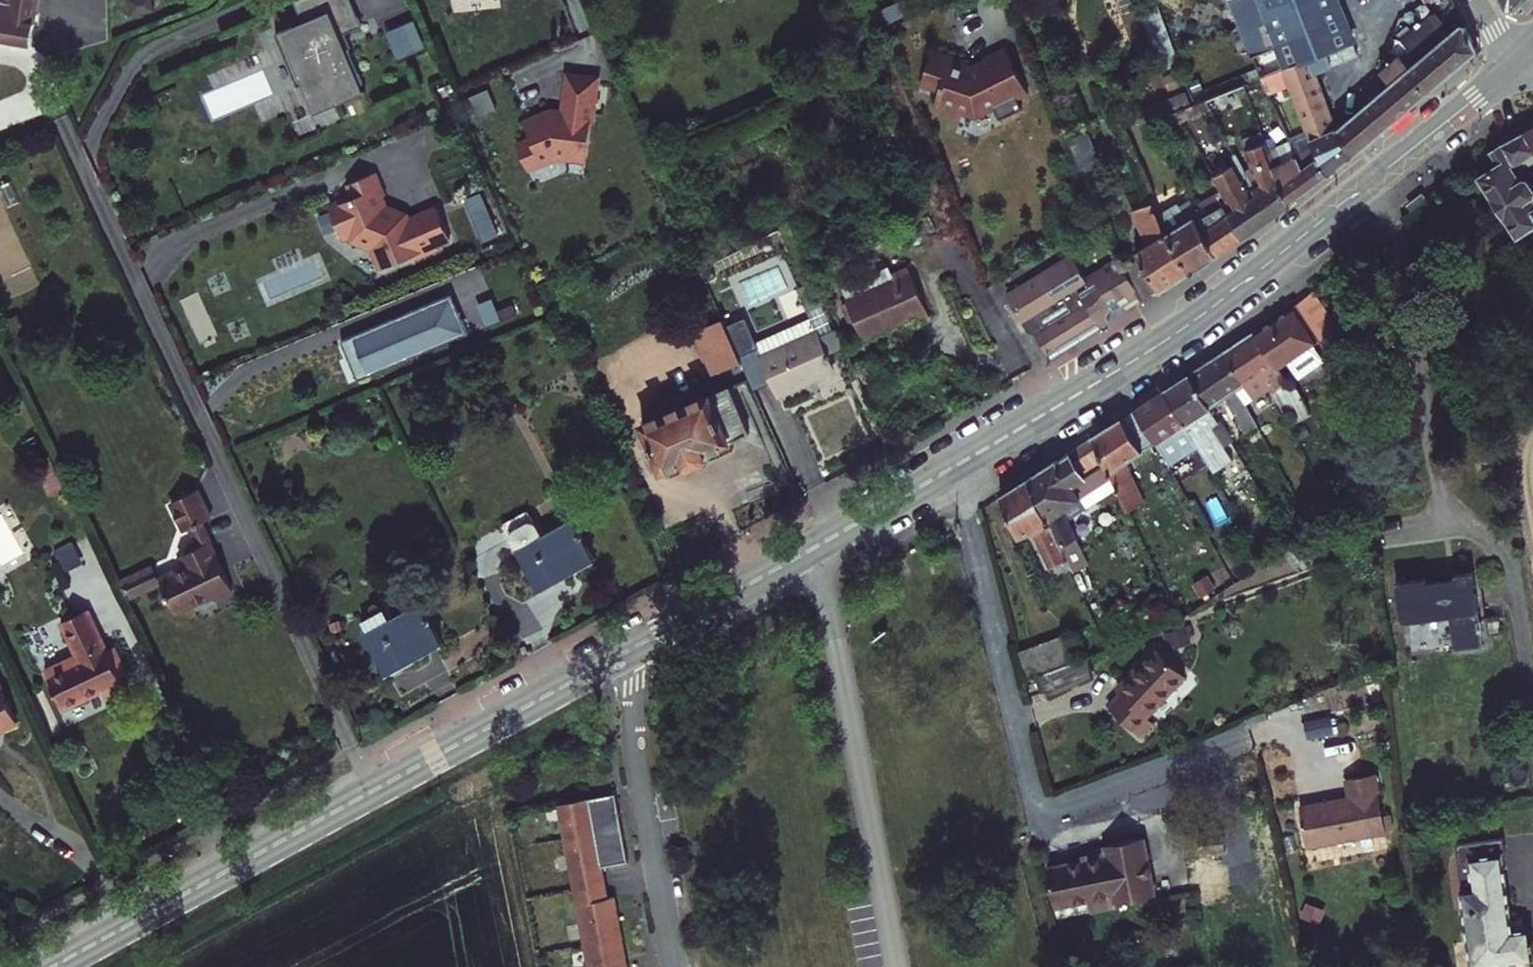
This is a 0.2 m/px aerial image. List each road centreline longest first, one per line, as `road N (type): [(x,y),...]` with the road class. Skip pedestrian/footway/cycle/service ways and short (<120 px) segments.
road 1 (secondary): [(637,646),(1183,330),(1514,65)]
road 2 (secondary): [(52,966),(637,646)]
road 3 (residential): [(637,646),(637,750),(676,966)]

